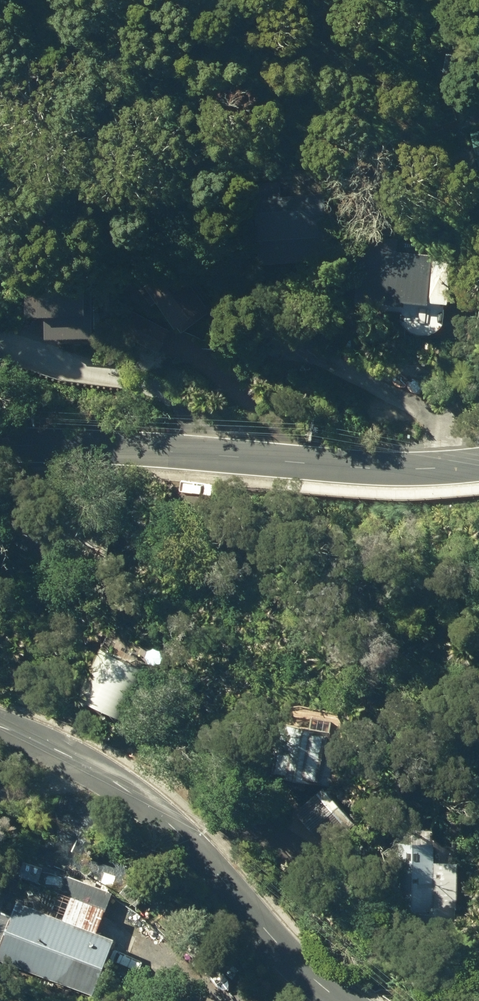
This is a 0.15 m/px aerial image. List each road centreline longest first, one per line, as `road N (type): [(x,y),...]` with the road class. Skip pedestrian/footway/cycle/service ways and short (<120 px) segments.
road 1 (tertiary): [(478,462),(377,469),(0,444)]
road 2 (tertiary): [(0,728),(97,770),(174,831),(289,962),(343,1000)]

